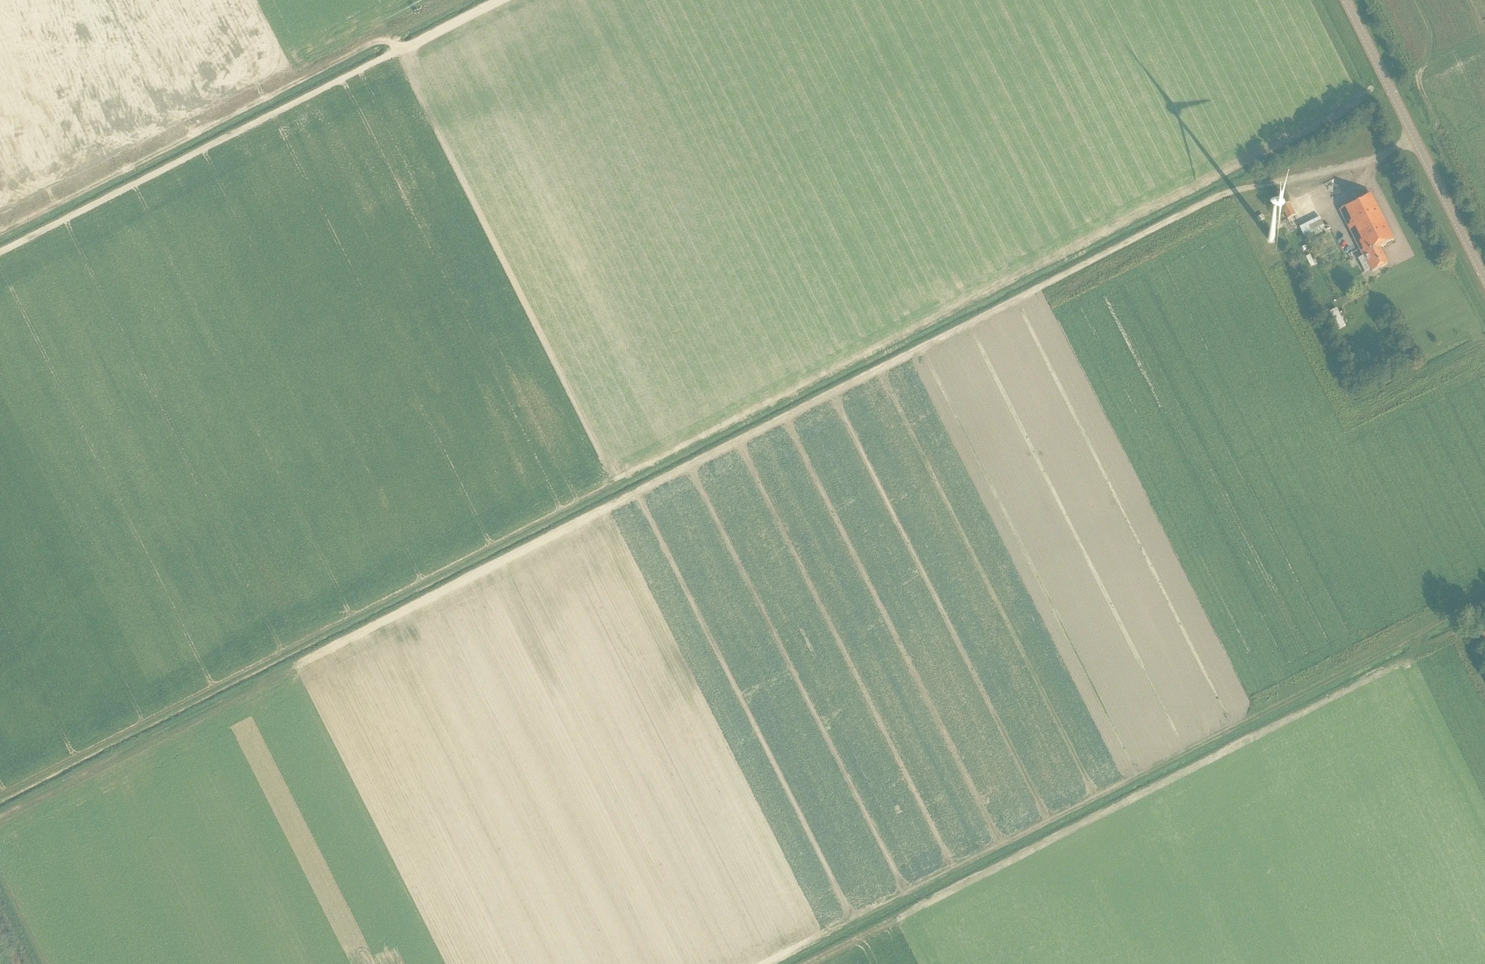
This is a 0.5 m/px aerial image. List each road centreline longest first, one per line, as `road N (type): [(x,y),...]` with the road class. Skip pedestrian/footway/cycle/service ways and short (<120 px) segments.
road 1 (tertiary): [(1484,279),(1345,0)]

